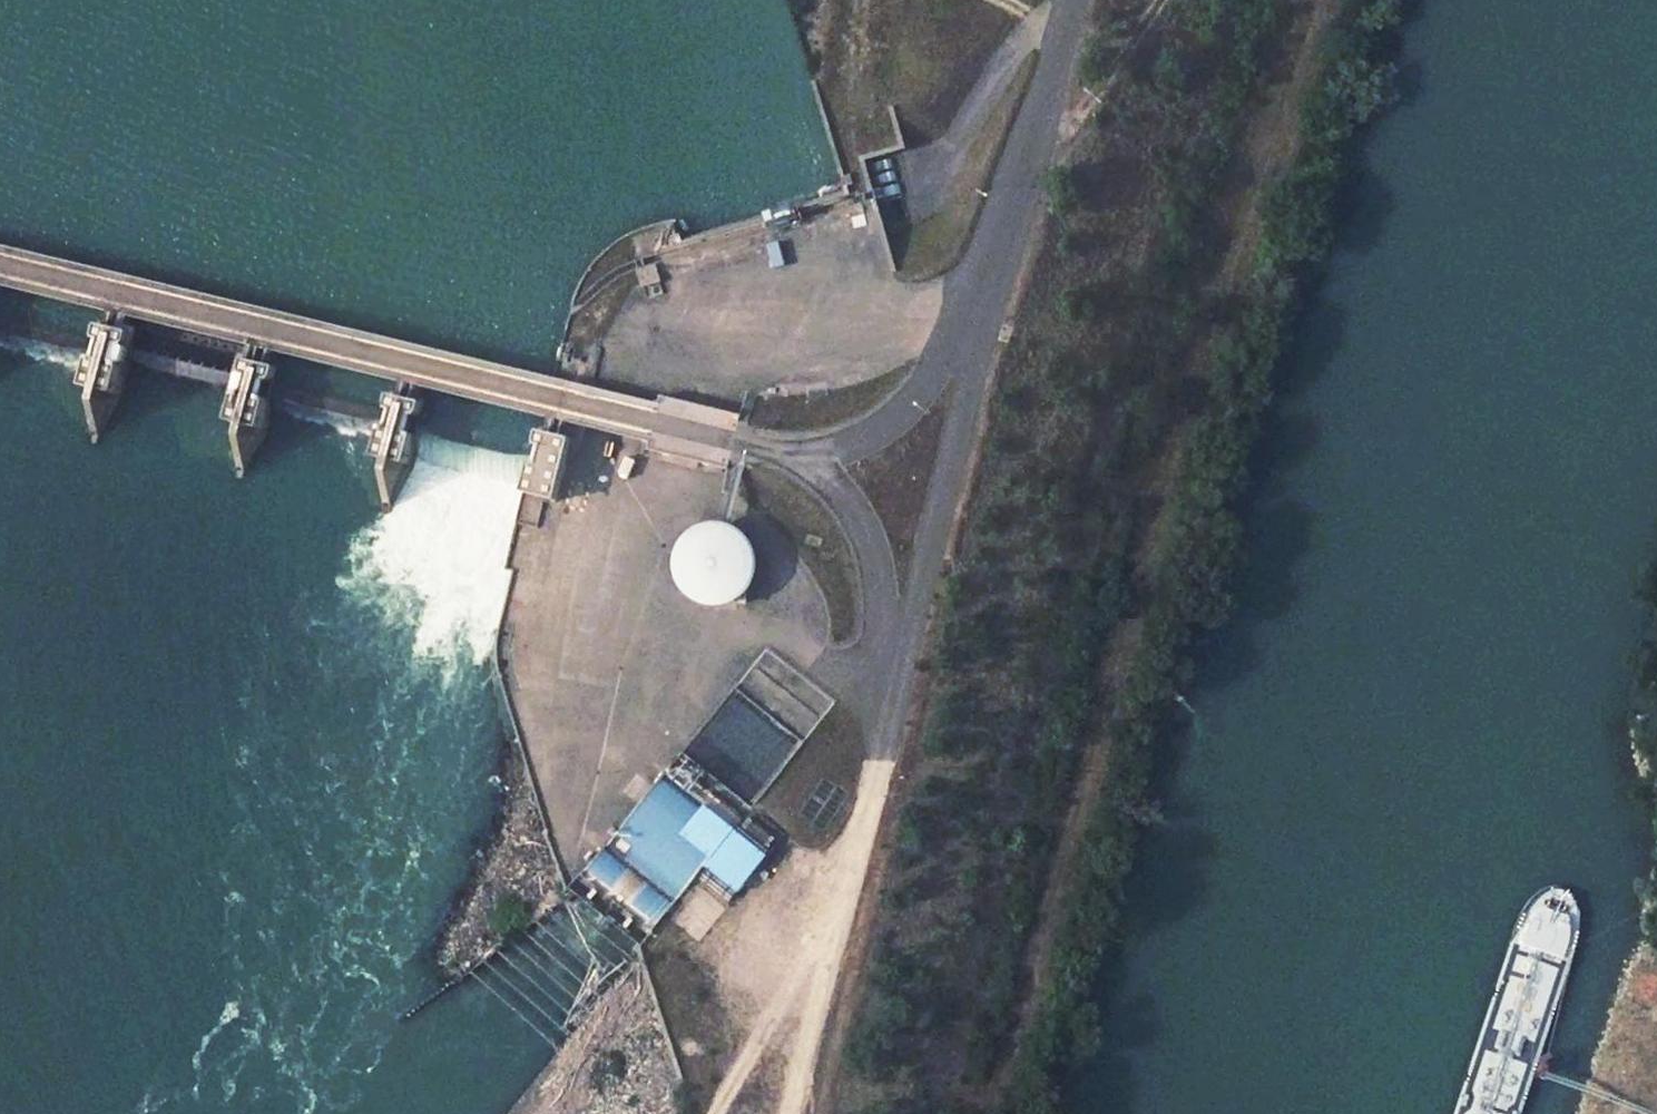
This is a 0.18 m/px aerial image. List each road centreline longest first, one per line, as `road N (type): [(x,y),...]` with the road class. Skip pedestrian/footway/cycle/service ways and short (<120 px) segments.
road 1 (track): [(704,1113),(777,1000),(855,850)]
road 2 (track): [(855,850),(796,1113)]

